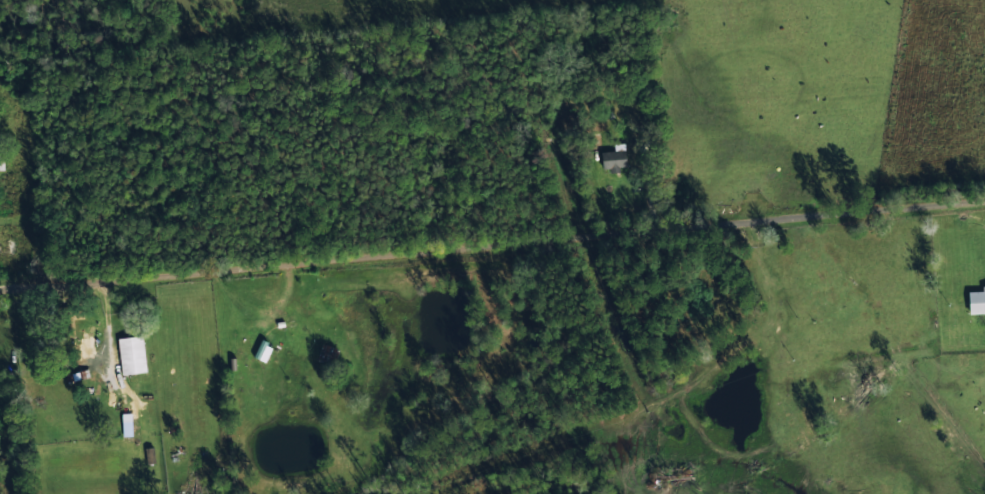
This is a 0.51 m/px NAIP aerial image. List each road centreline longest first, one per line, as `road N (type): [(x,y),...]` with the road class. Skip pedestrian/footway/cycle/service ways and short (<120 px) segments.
road 1 (residential): [(0,289),(984,202)]

